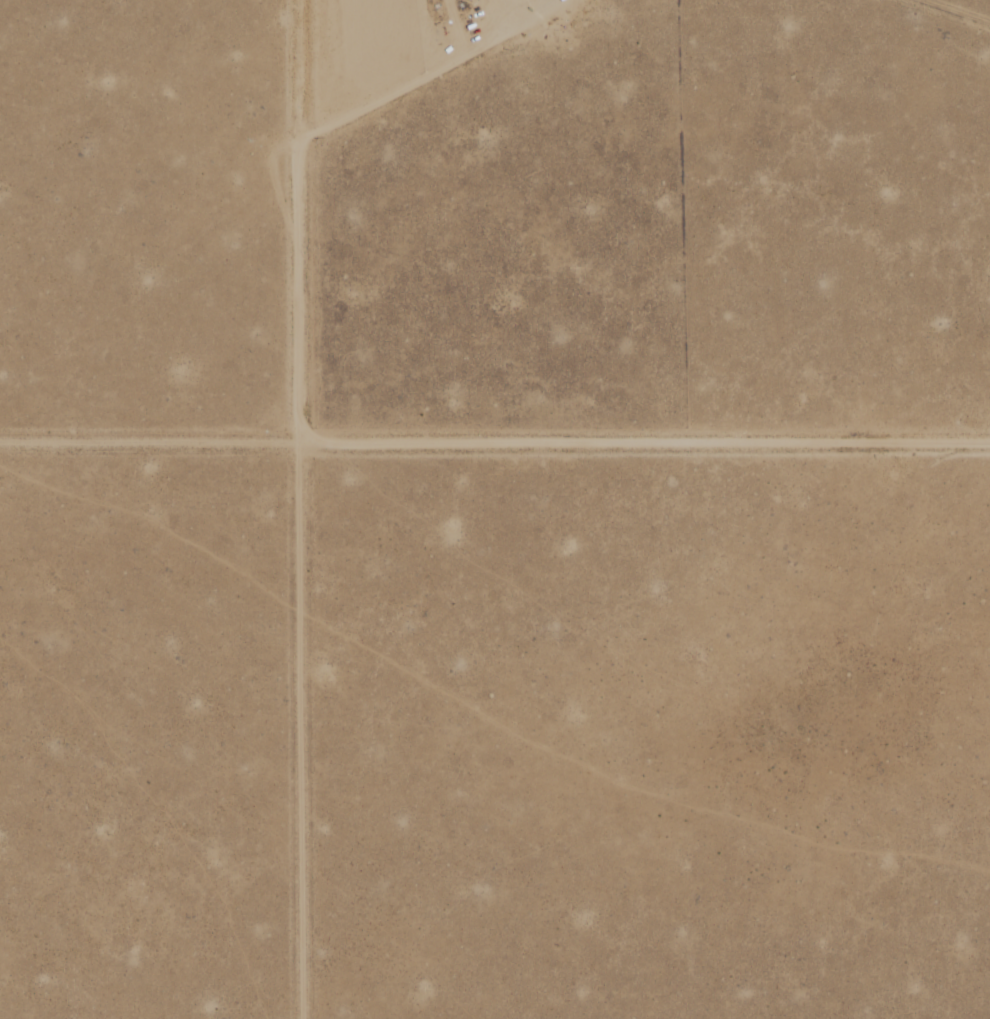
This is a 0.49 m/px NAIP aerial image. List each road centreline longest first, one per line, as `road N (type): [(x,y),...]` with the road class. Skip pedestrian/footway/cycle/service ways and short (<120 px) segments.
road 1 (residential): [(298,0),(305,1018)]
road 2 (residential): [(989,430),(0,450)]

